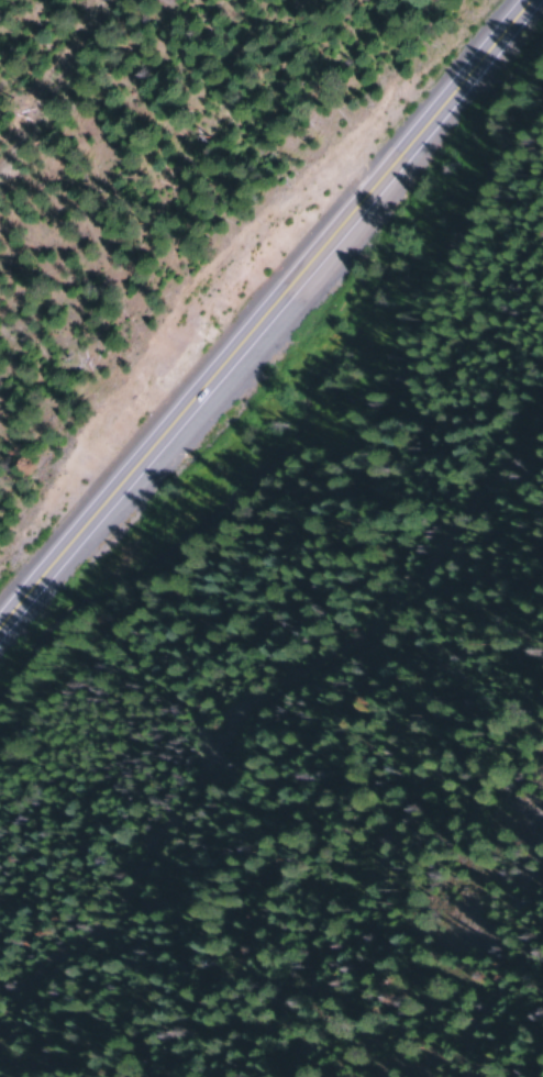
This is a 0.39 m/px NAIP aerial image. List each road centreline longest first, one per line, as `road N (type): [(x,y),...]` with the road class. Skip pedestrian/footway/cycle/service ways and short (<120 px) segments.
road 1 (track): [(32,1076),(132,878),(381,576),(542,307)]
road 2 (primary): [(541,0),(0,634)]

